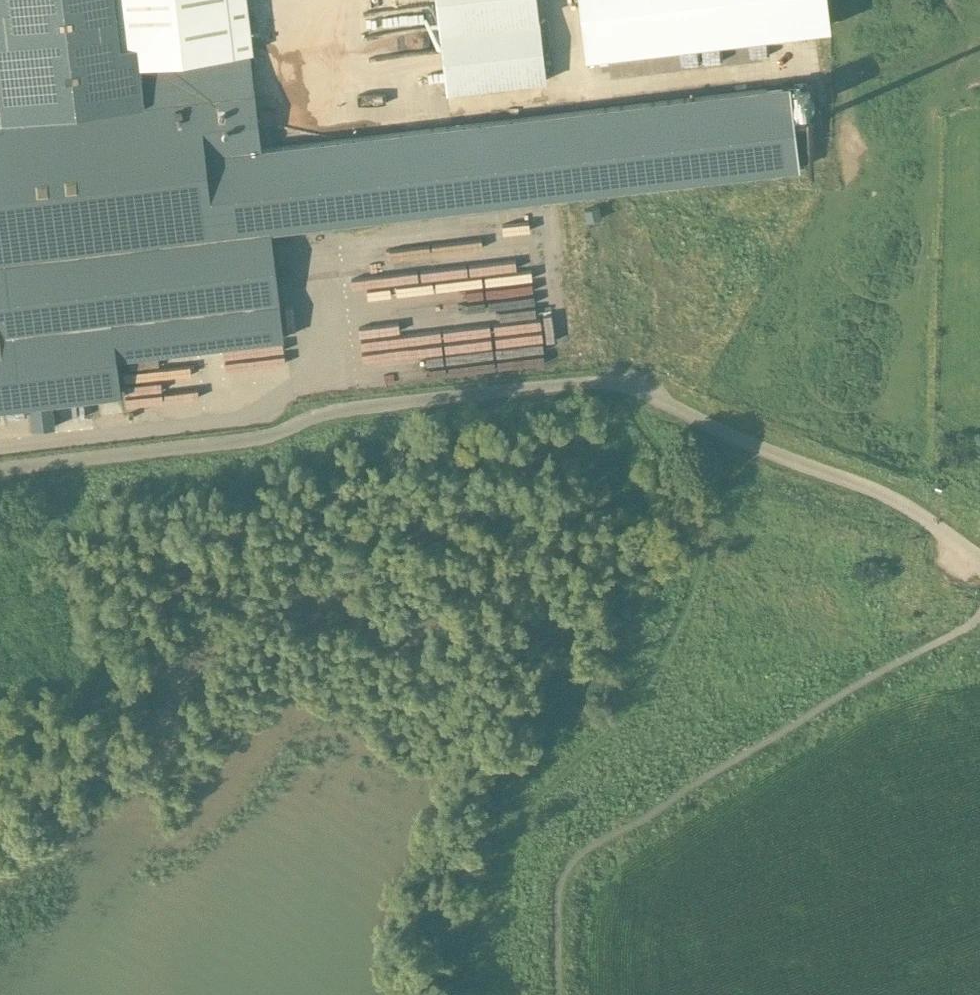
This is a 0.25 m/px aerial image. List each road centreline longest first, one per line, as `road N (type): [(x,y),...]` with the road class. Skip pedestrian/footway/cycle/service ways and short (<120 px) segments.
road 1 (unclassified): [(979,562),(896,501),(615,383),(344,408),(234,447),(0,470)]

